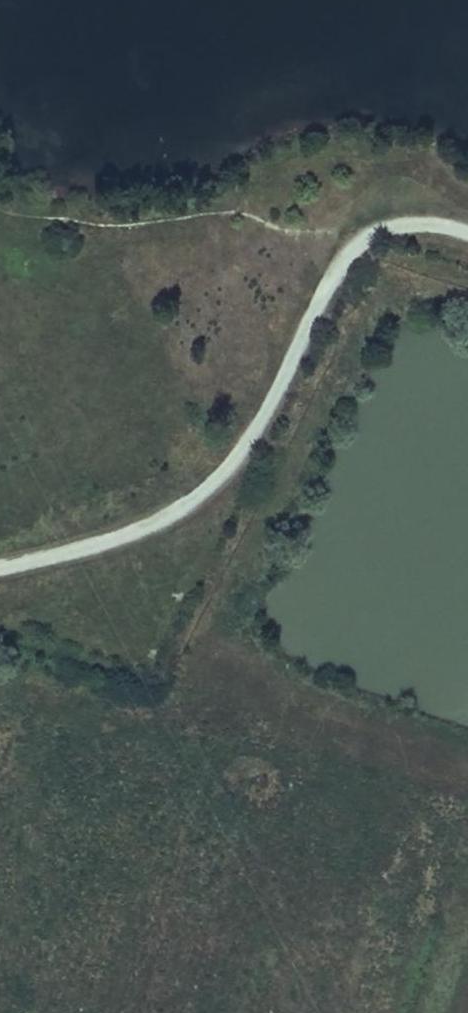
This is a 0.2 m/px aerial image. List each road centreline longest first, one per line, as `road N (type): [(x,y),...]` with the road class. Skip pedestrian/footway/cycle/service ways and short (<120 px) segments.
road 1 (track): [(467,234),(433,223),(401,226),(347,250),(238,456),(171,514),(0,568)]

